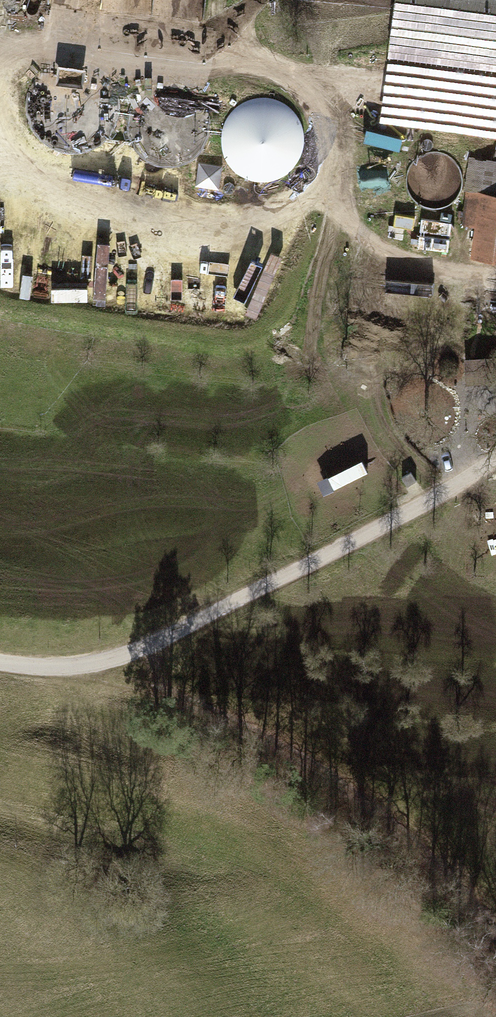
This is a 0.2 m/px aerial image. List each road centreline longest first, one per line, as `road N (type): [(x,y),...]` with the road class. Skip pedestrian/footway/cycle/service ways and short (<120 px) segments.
road 1 (track): [(0,36),(197,45),(309,75),(338,173),(270,225),(155,233),(0,229)]
road 2 (unclassified): [(0,663),(46,669),(147,648),(495,462)]
road 3 (track): [(495,931),(439,875),(205,712),(147,648)]

